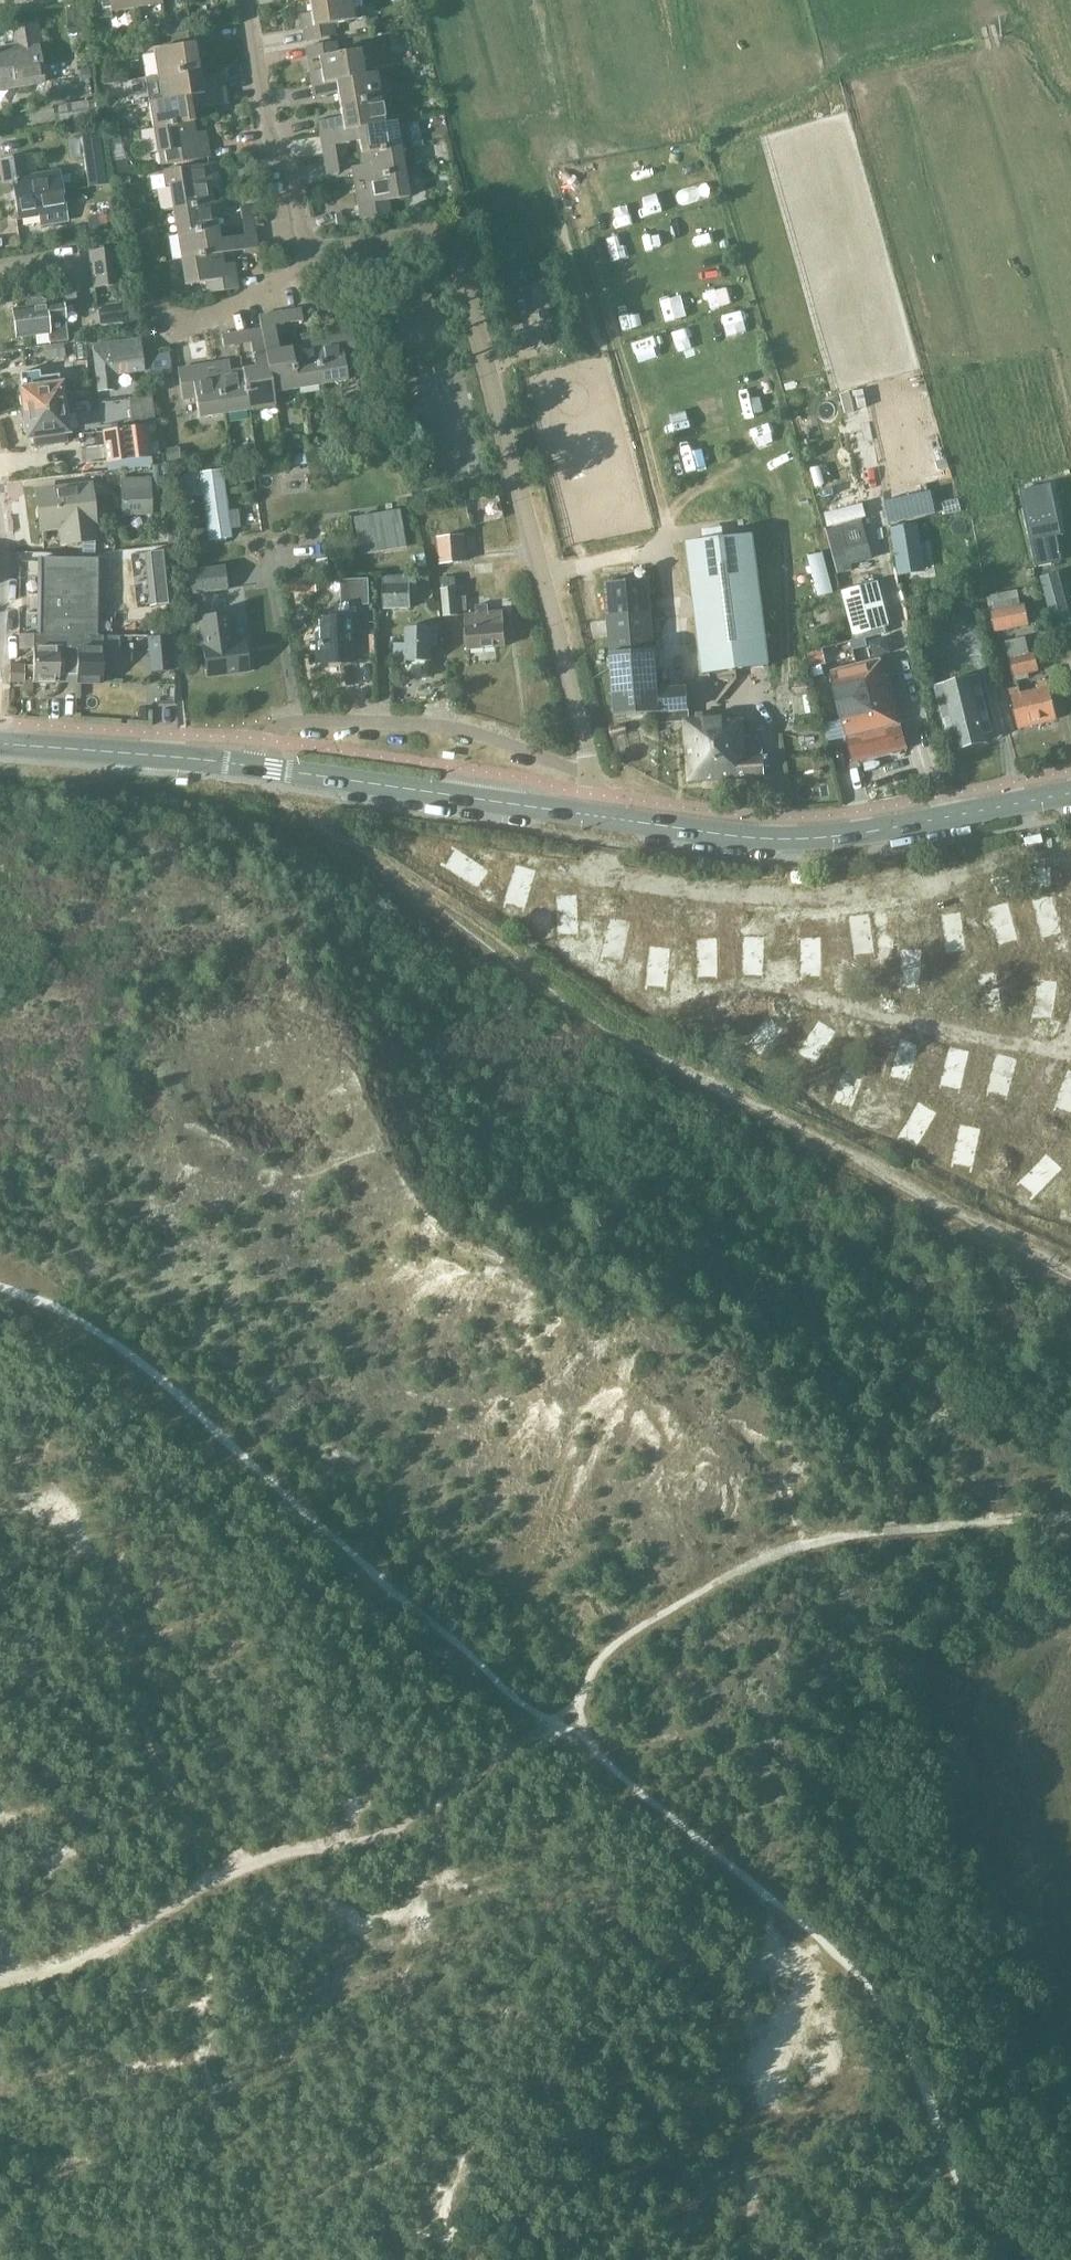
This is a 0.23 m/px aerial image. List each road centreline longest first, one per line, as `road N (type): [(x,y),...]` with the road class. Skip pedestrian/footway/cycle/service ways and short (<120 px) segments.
road 1 (track): [(1070,1272),(590,1023),(517,955),(273,800),(269,785)]
road 2 (residential): [(585,749),(454,244),(435,233),(308,254)]
road 3 (tertiary): [(1070,793),(796,839),(587,815)]
road 4 (unclassified): [(262,768),(268,740),(283,724),(345,721),(455,729),(590,776)]
road 5 (tertiary): [(587,815),(262,768)]
road 6 (residential): [(308,254),(289,178),(266,131),(244,0)]
road 7 (tertiary): [(262,768),(0,744)]
road 8 (residential): [(172,330),(288,281),(308,254)]

